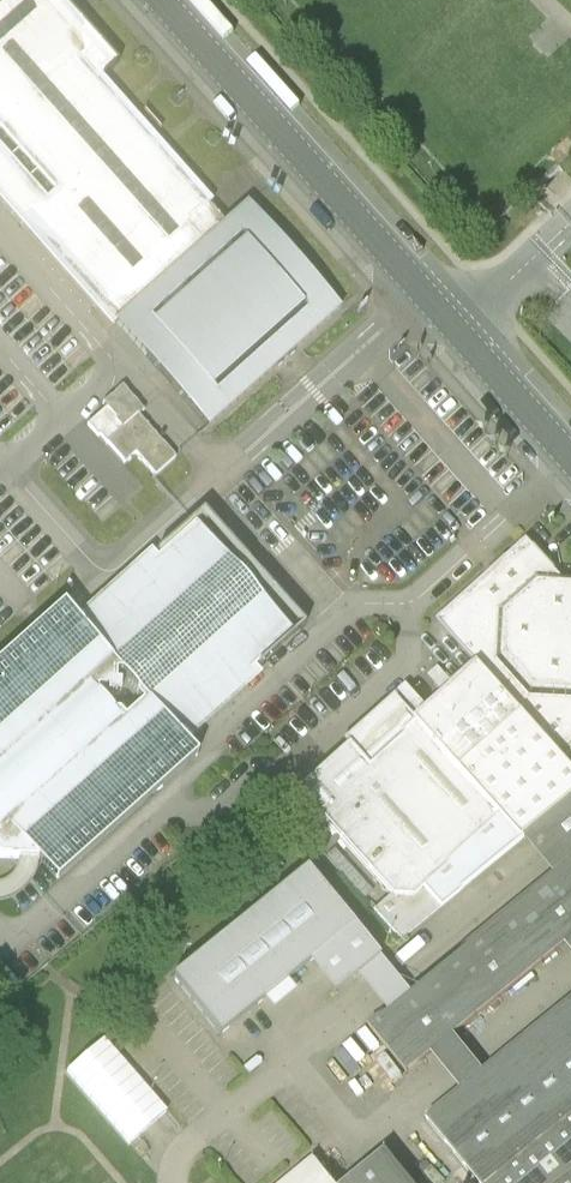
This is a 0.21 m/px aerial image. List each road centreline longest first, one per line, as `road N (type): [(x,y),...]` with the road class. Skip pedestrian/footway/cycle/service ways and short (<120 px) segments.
road 1 (tertiary): [(174,0),(570,451)]

